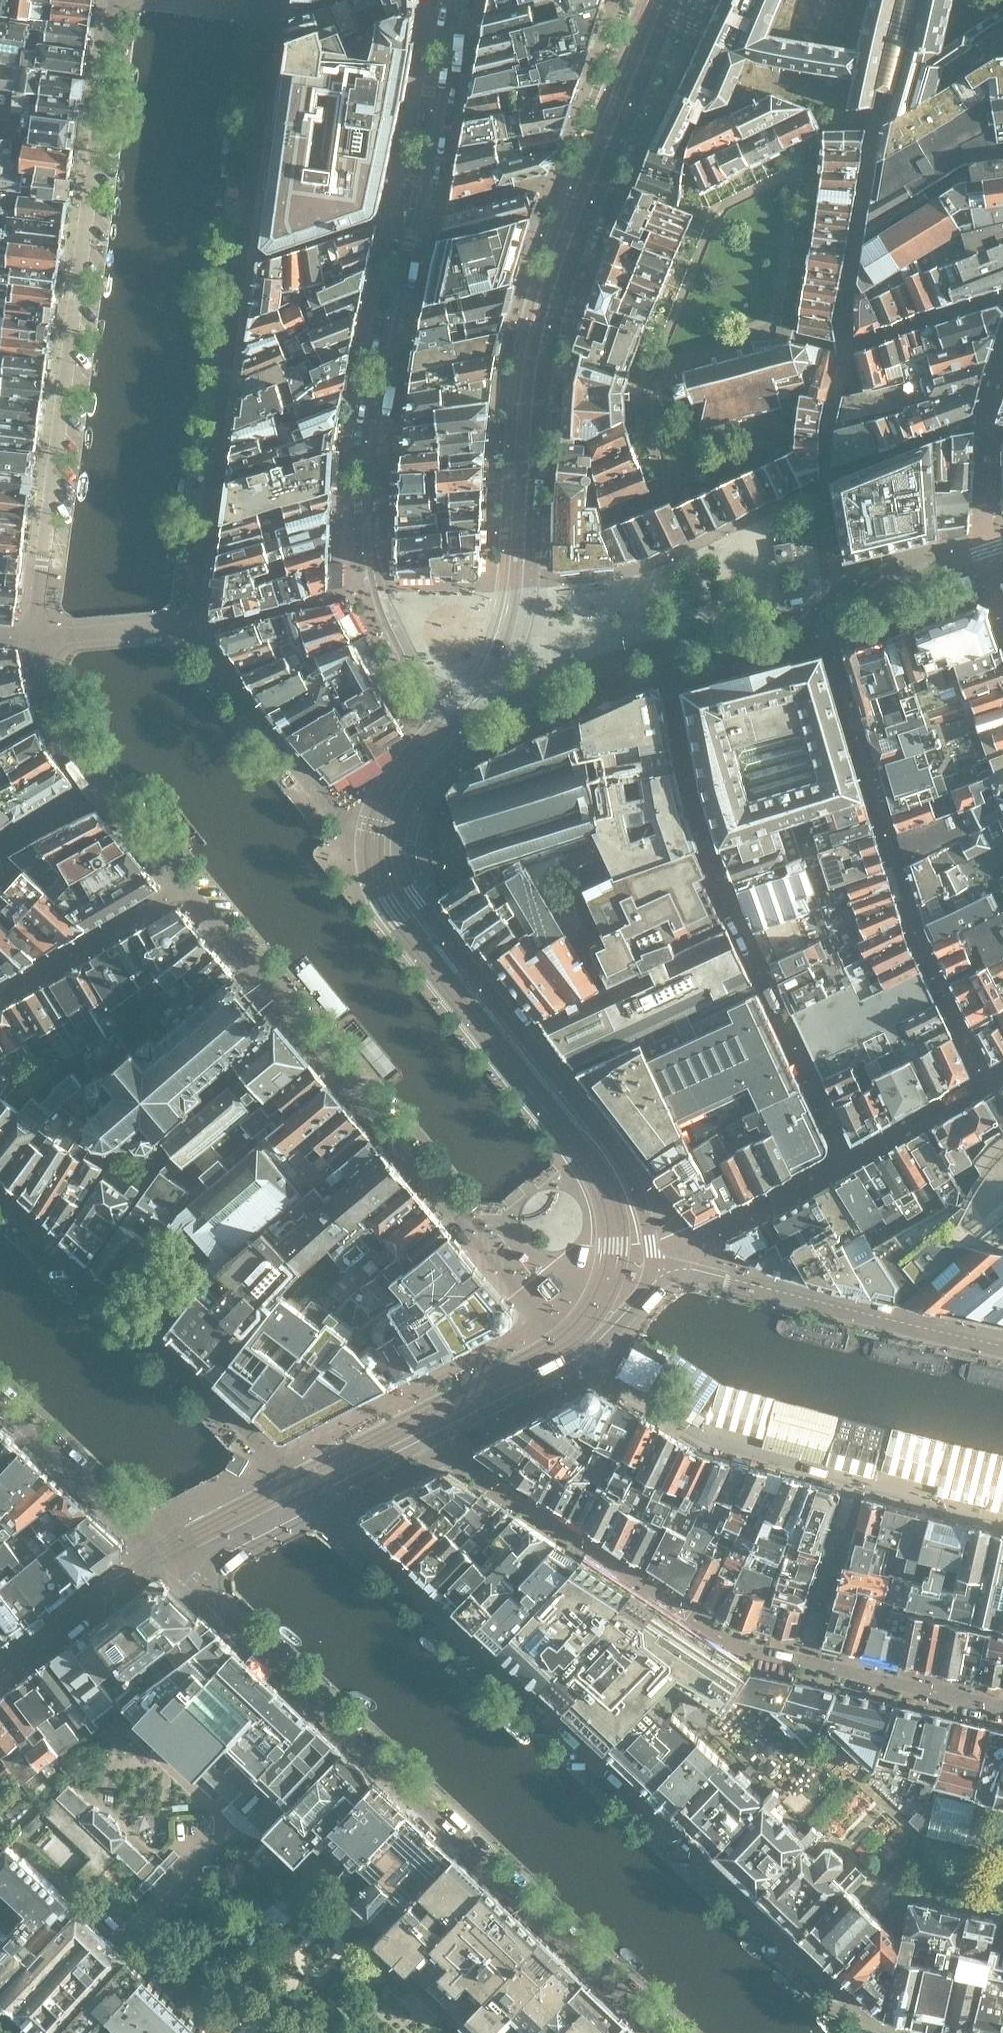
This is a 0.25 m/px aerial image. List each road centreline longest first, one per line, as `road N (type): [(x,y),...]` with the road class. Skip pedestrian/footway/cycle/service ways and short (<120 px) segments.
road 1 (residential): [(456,0),(374,418),(368,499),(374,567),(395,625),(426,682),(459,692),(478,676),(504,607),(535,310),(650,0)]
road 2 (residential): [(891,2032),(877,2030),(318,1499)]
road 3 (residential): [(38,637),(195,627),(276,5)]
road 4 (residential): [(196,1591),(665,2032)]
road 5 (residential): [(114,0),(38,637)]
road 6 (residential): [(187,888),(580,1359)]
road 7 (residential): [(580,1359),(665,1279),(690,1273),(1002,1350)]
road 8 (residential): [(318,1499),(0,1199)]
road 9 (residential): [(431,1438),(687,1610)]
road 10 (residential): [(38,637),(77,751),(187,888)]
road 11 (residential): [(0,1402),(196,1591)]
road 12 (residential): [(0,997),(187,888)]
road 13 (residential): [(431,1438),(580,1359)]
road 14 (residential): [(318,1499),(223,1554),(196,1591)]
road 15 (residential): [(318,1499),(431,1438)]

